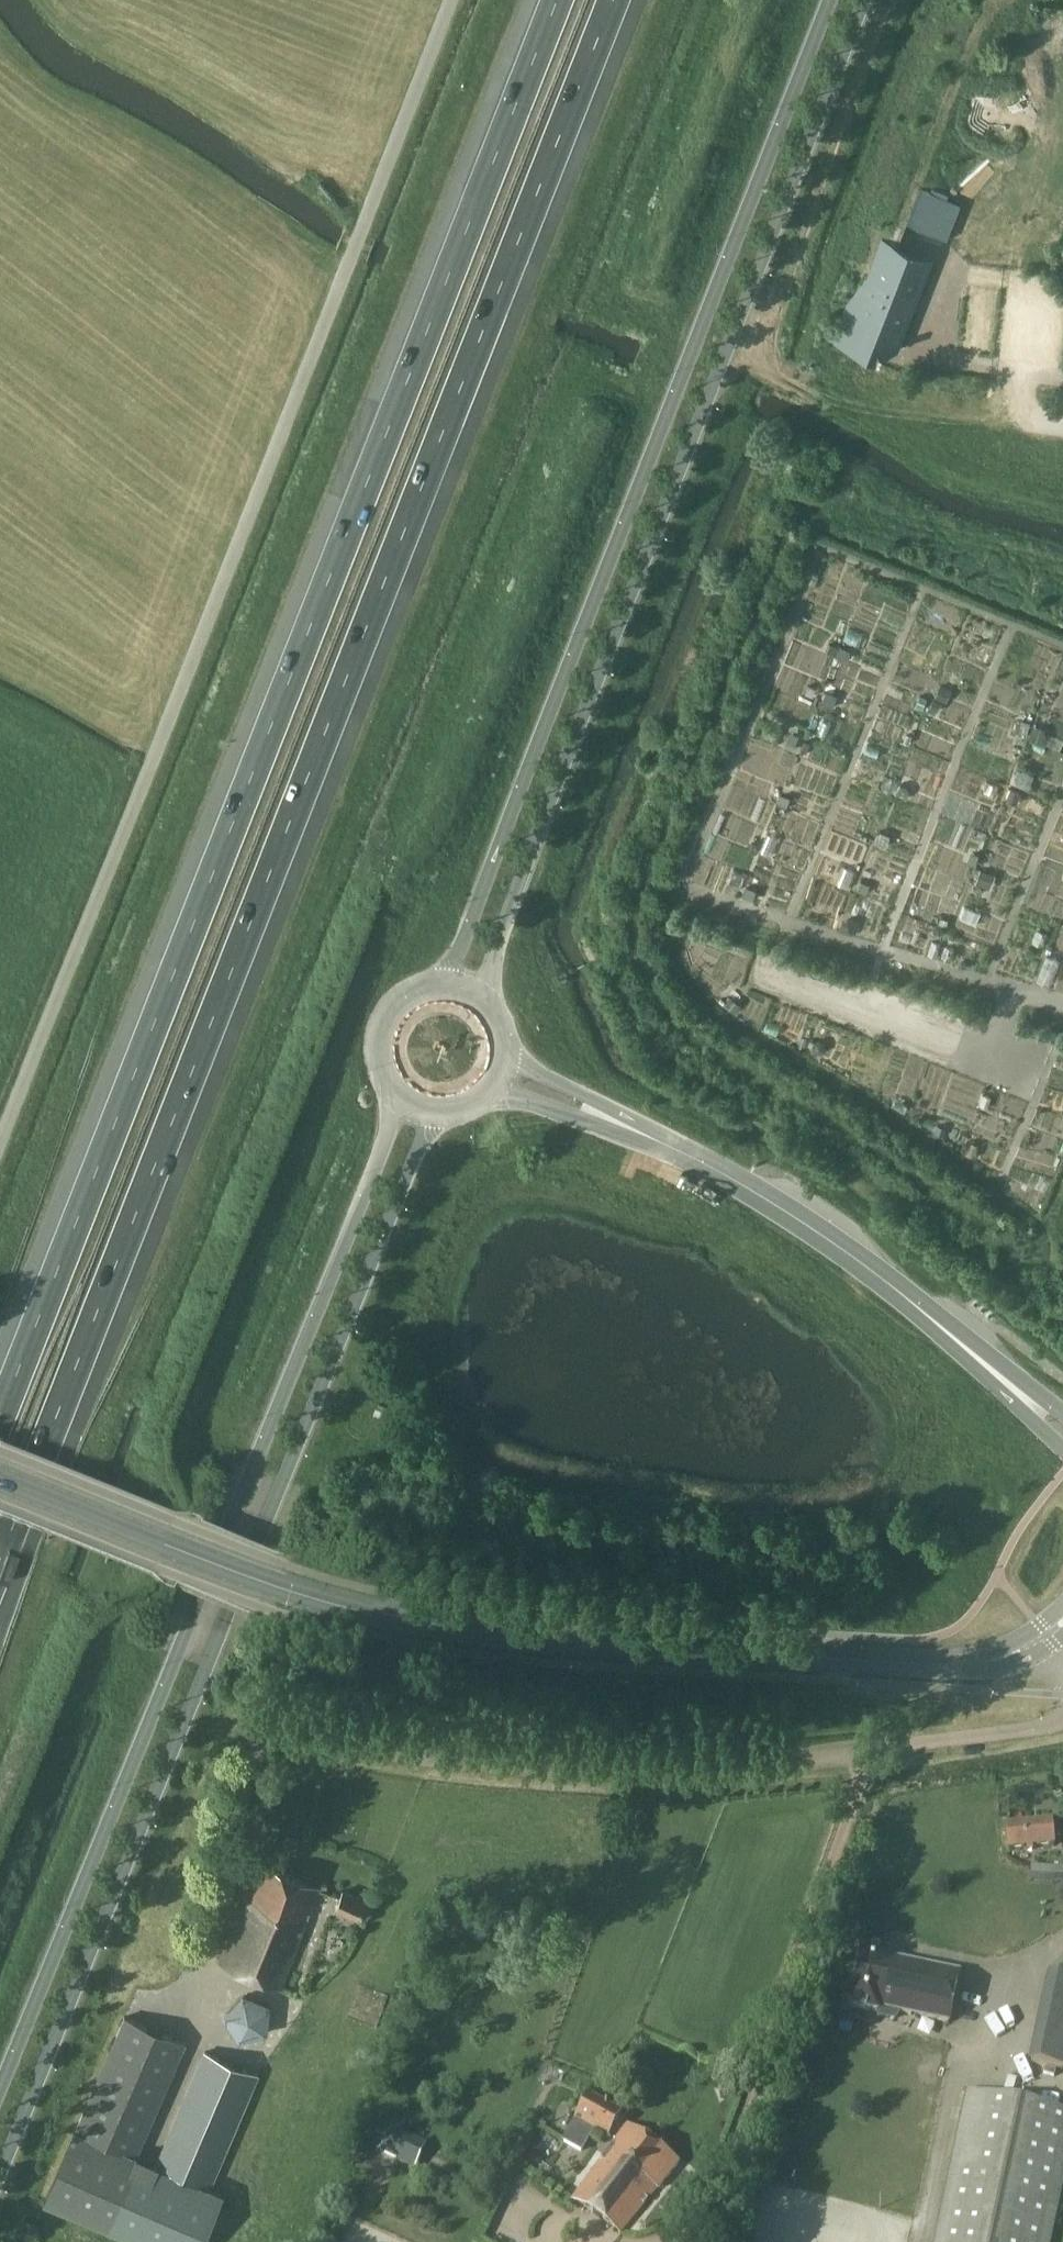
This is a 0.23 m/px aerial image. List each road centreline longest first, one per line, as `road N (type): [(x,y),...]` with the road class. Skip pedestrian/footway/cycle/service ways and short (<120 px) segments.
road 1 (motorway): [(0,1561),(620,0)]
road 2 (motorway): [(551,0),(0,1418)]
road 3 (unclassified): [(0,1144),(452,0)]
road 4 (secondary): [(0,2174),(434,1112)]
road 5 (secondary): [(1048,1635),(1010,1656),(972,1663),(512,1638),(287,1589),(0,1480)]
road 6 (secondary): [(482,998),(866,0)]
road 7 (secondary): [(397,1094),(0,2085)]
road 8 (secondary): [(833,0),(440,984)]
road 9 (residential): [(263,1726),(420,1755),(584,1772),(685,1769),(1062,1725)]
road 10 (secondary): [(1015,1387),(842,1250),(627,1124)]
road 11 (track): [(1062,1002),(688,894)]
road 12 (track): [(767,976),(992,1057),(1017,991)]
road 13 (unclassified): [(1062,425),(1036,421),(1024,374),(920,353)]
road 14 (secondary): [(440,984),(406,996),(383,1025),(380,1062),(397,1094)]
road 15 (secondary): [(493,1088),(562,1114),(627,1124)]
road 16 (secondary): [(627,1124),(507,1054)]

